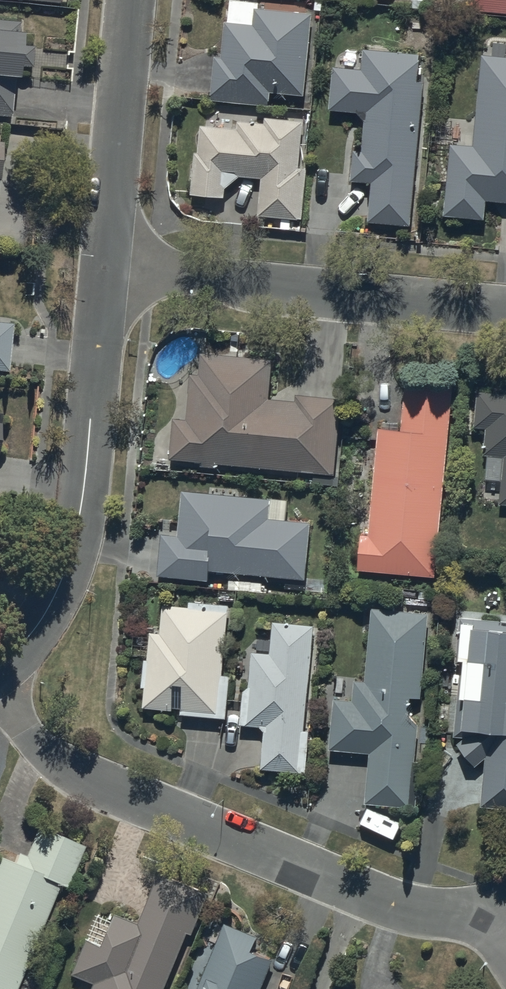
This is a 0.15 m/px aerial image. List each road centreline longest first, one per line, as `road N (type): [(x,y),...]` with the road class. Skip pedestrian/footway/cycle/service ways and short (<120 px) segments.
road 1 (residential): [(0,695),(47,754),(92,783),(397,908),(481,920),(505,948)]
road 2 (residential): [(0,664),(36,629),(76,540),(105,270)]
road 3 (residential): [(105,270),(505,309)]
road 4 (residential): [(105,270),(133,0)]

